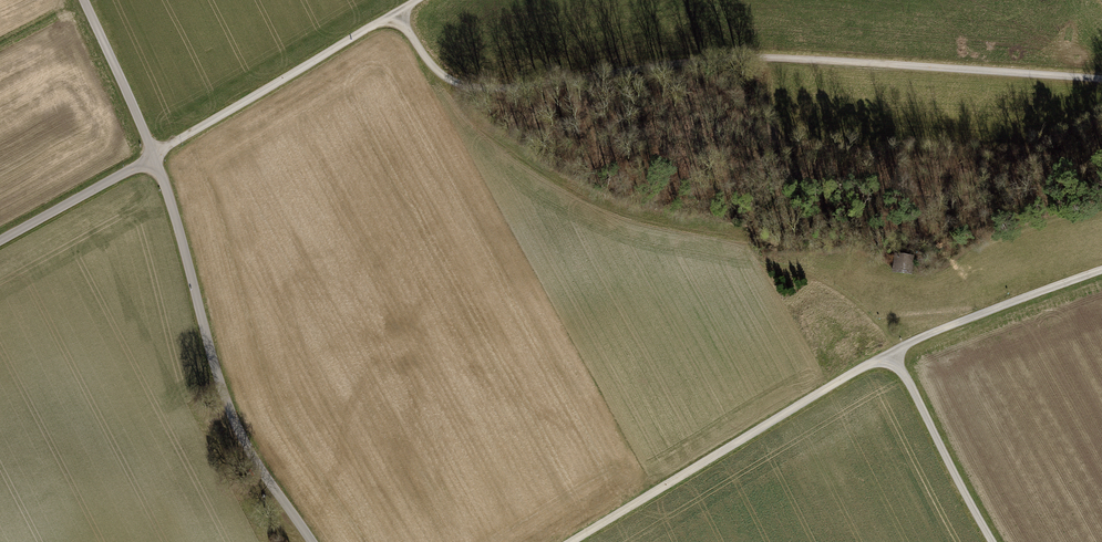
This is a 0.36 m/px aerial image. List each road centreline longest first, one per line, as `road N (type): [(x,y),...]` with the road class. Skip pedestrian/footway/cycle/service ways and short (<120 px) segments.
road 1 (track): [(1101,80),(732,60),(459,86),(430,64),(402,16)]
road 2 (unclassified): [(154,155),(221,390),(311,541)]
road 3 (track): [(890,353),(571,541)]
road 4 (track): [(429,0),(154,155)]
road 5 (track): [(1101,270),(890,353)]
road 6 (track): [(890,353),(987,541)]
road 7 (unclassified): [(154,155),(0,239)]
road 8 (unclassified): [(81,0),(154,155)]

